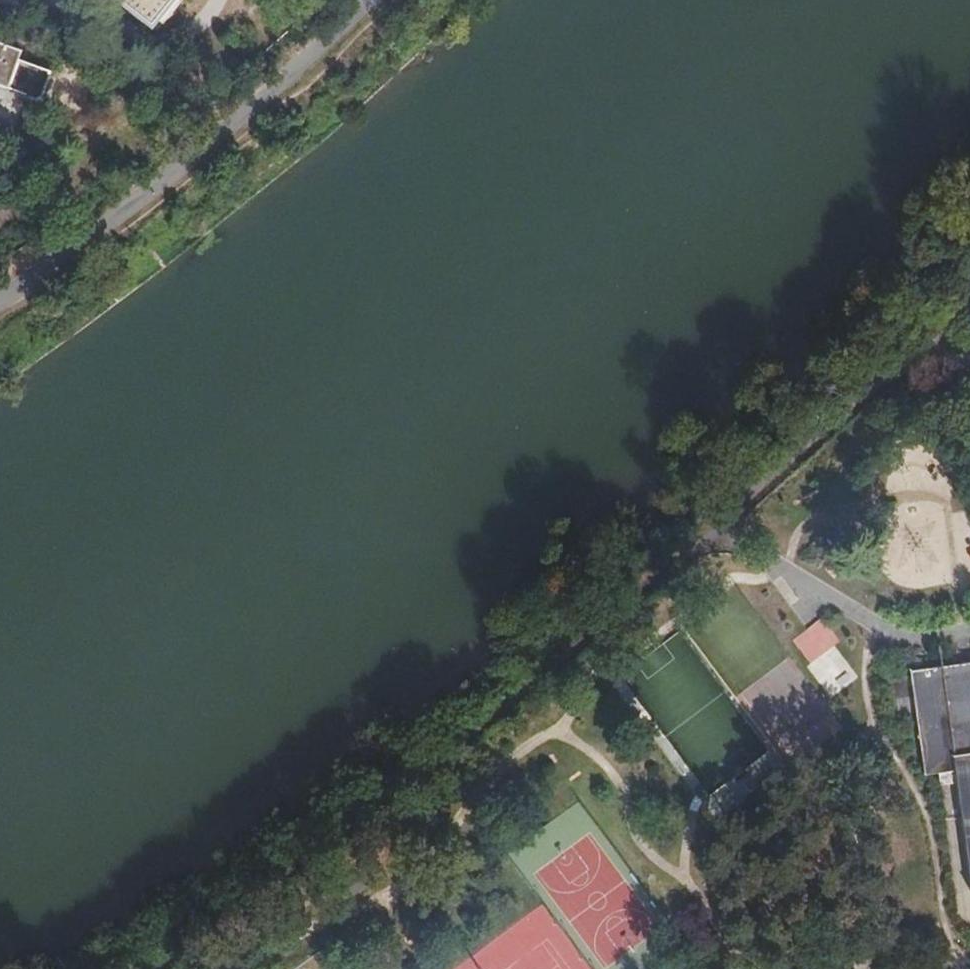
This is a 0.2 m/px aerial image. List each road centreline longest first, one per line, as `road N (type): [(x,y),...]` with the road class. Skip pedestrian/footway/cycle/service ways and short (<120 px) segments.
road 1 (residential): [(360,0),(0,293)]

